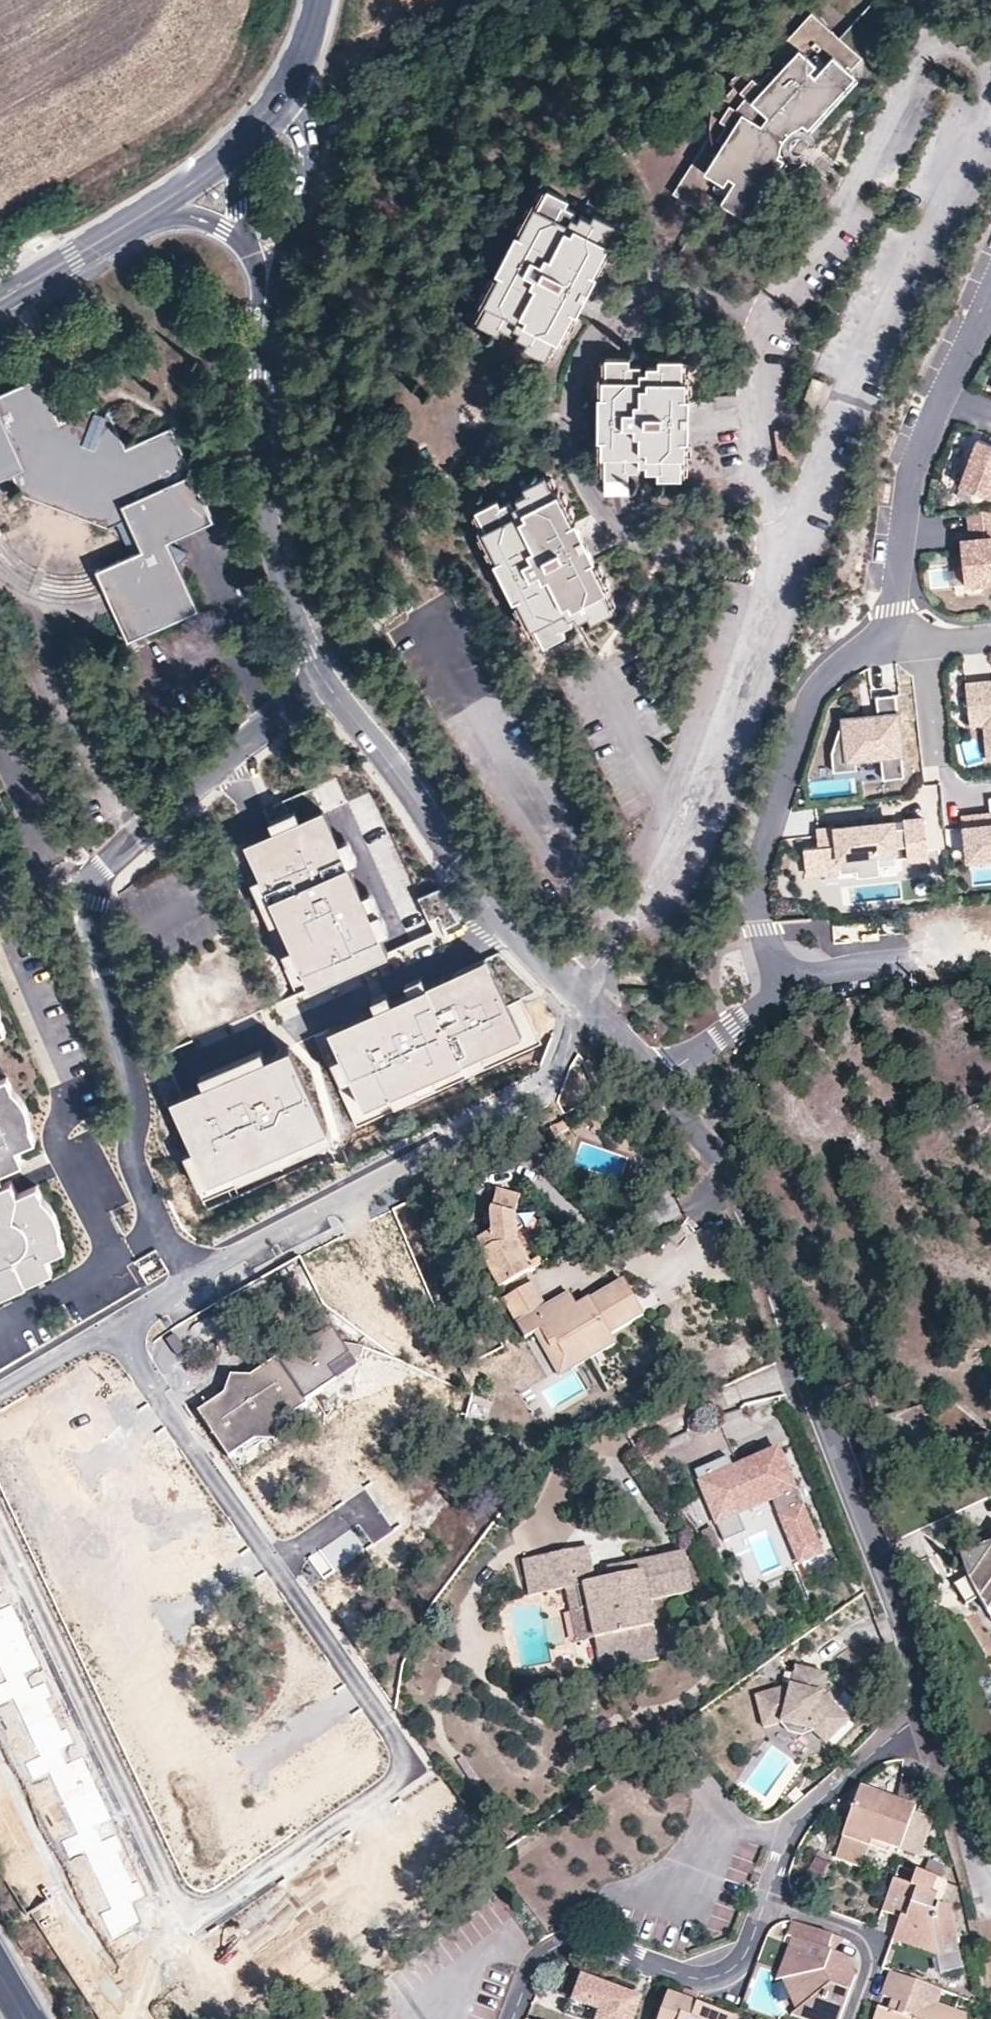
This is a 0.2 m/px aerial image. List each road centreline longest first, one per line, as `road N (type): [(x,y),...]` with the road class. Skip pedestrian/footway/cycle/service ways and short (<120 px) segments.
road 1 (residential): [(111,1330),(399,1747),(400,1773),(220,1916),(193,1921),(177,1910),(0,1520)]
road 2 (residential): [(325,682),(137,841),(94,887),(140,1107),(138,1170),(194,1282)]
road 3 (residential): [(659,1073),(740,1199),(775,1276),(927,1715)]
road 4 (residential): [(927,1715),(861,1760),(794,1827),(749,1955),(731,1974),(701,1980),(615,1948),(568,1942),(536,1961),(514,2018)]
road 5 (residential): [(659,1073),(776,989),(756,877),(808,705),(838,663),(892,637)]
road 6 (residential): [(585,1000),(547,1092),(194,1282)]
road 7 (residential): [(325,682),(502,922),(585,1000)]
road 8 (residential): [(892,637),(911,473),(990,296)]
road 9 (residential): [(272,350),(274,502),(286,573),(325,682)]
road 10 (residential): [(272,350),(309,171),(301,114),(284,97)]
road 11 (residential): [(927,1715),(990,1905)]
road 12 (tertiary): [(148,213),(0,299)]
road 13 (residential): [(0,1390),(111,1330)]
road 14 (tertiary): [(247,138),(148,213)]
road 15 (residential): [(247,138),(252,259)]

